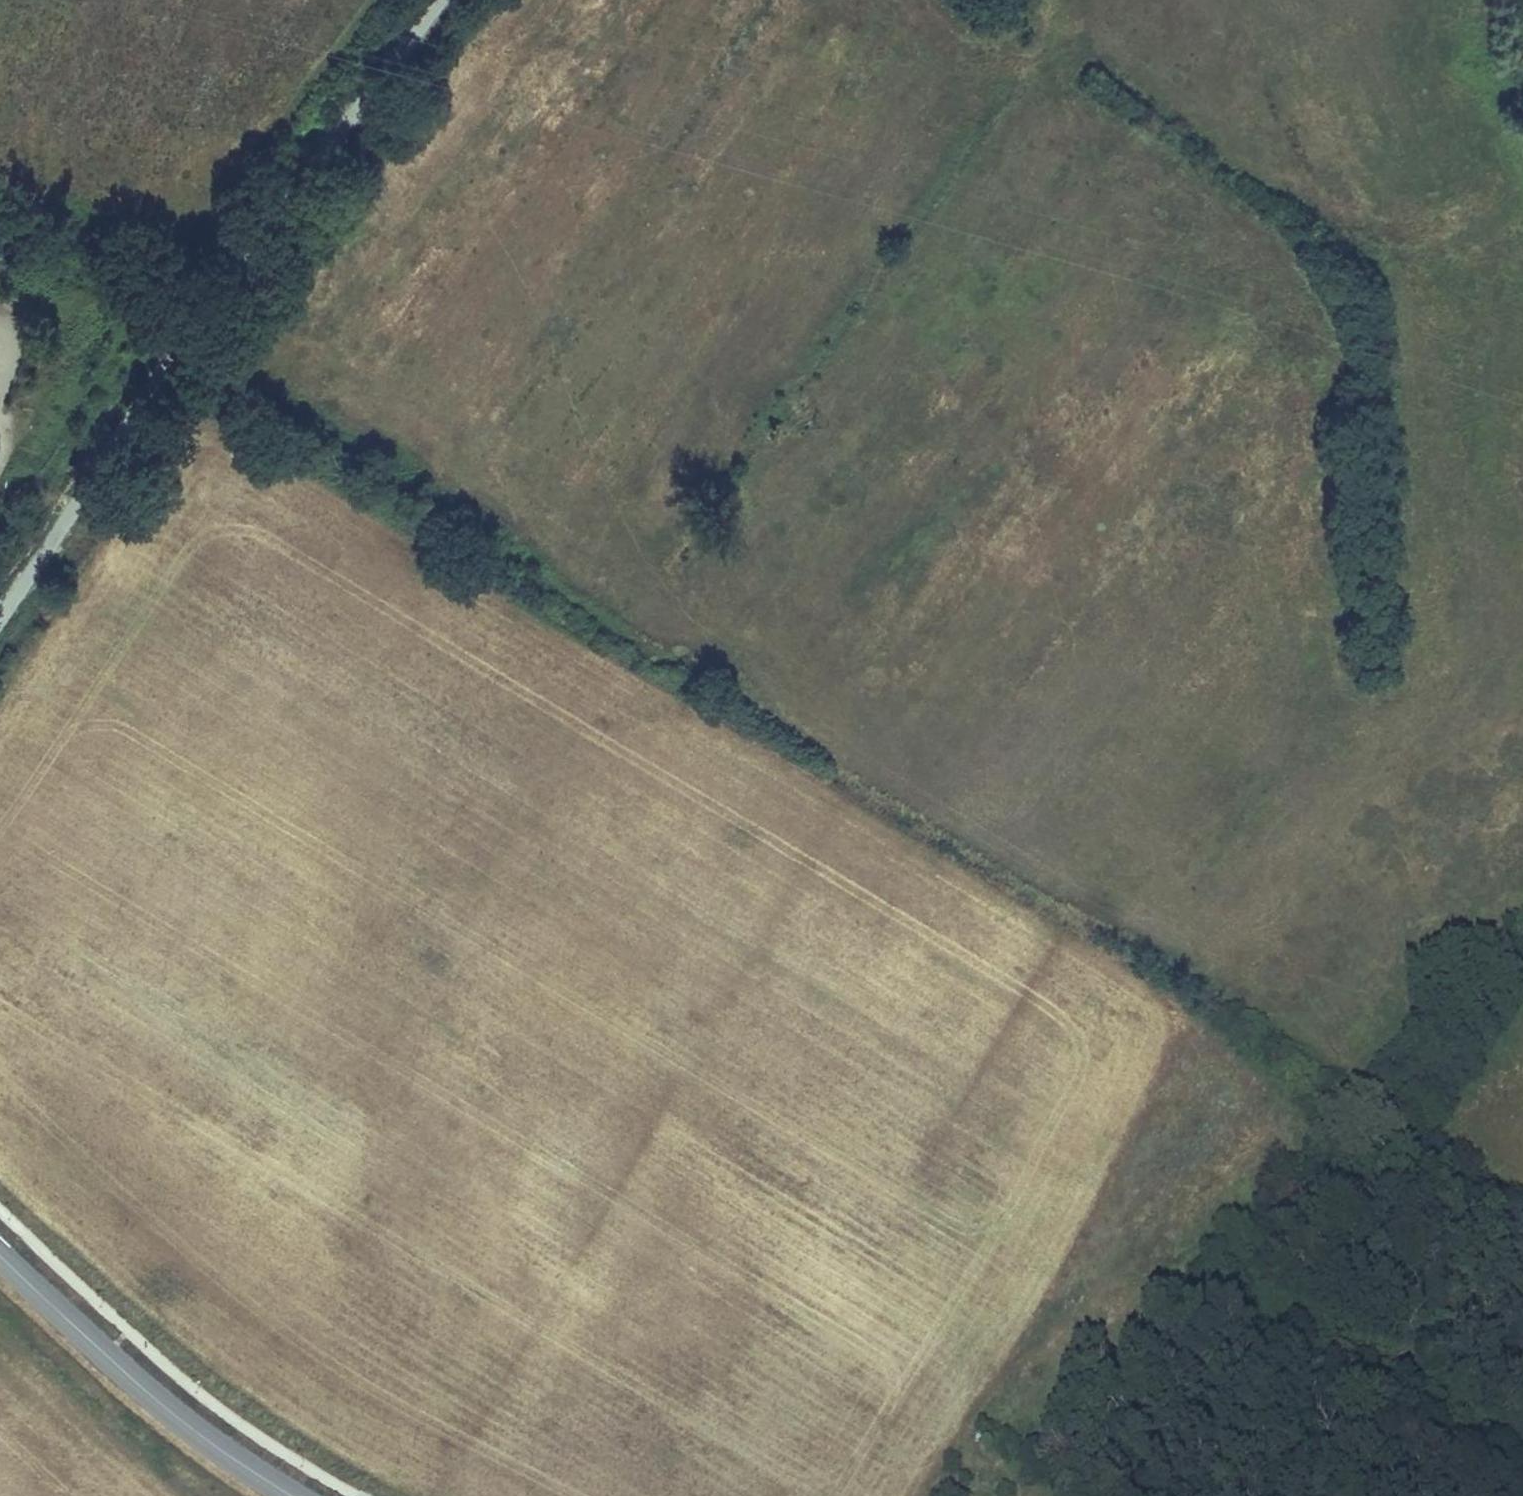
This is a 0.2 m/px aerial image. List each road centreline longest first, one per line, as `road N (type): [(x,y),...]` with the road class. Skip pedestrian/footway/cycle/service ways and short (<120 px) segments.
road 1 (unclassified): [(0,622),(443,0)]
road 2 (tertiary): [(0,1254),(165,1406),(293,1495)]

